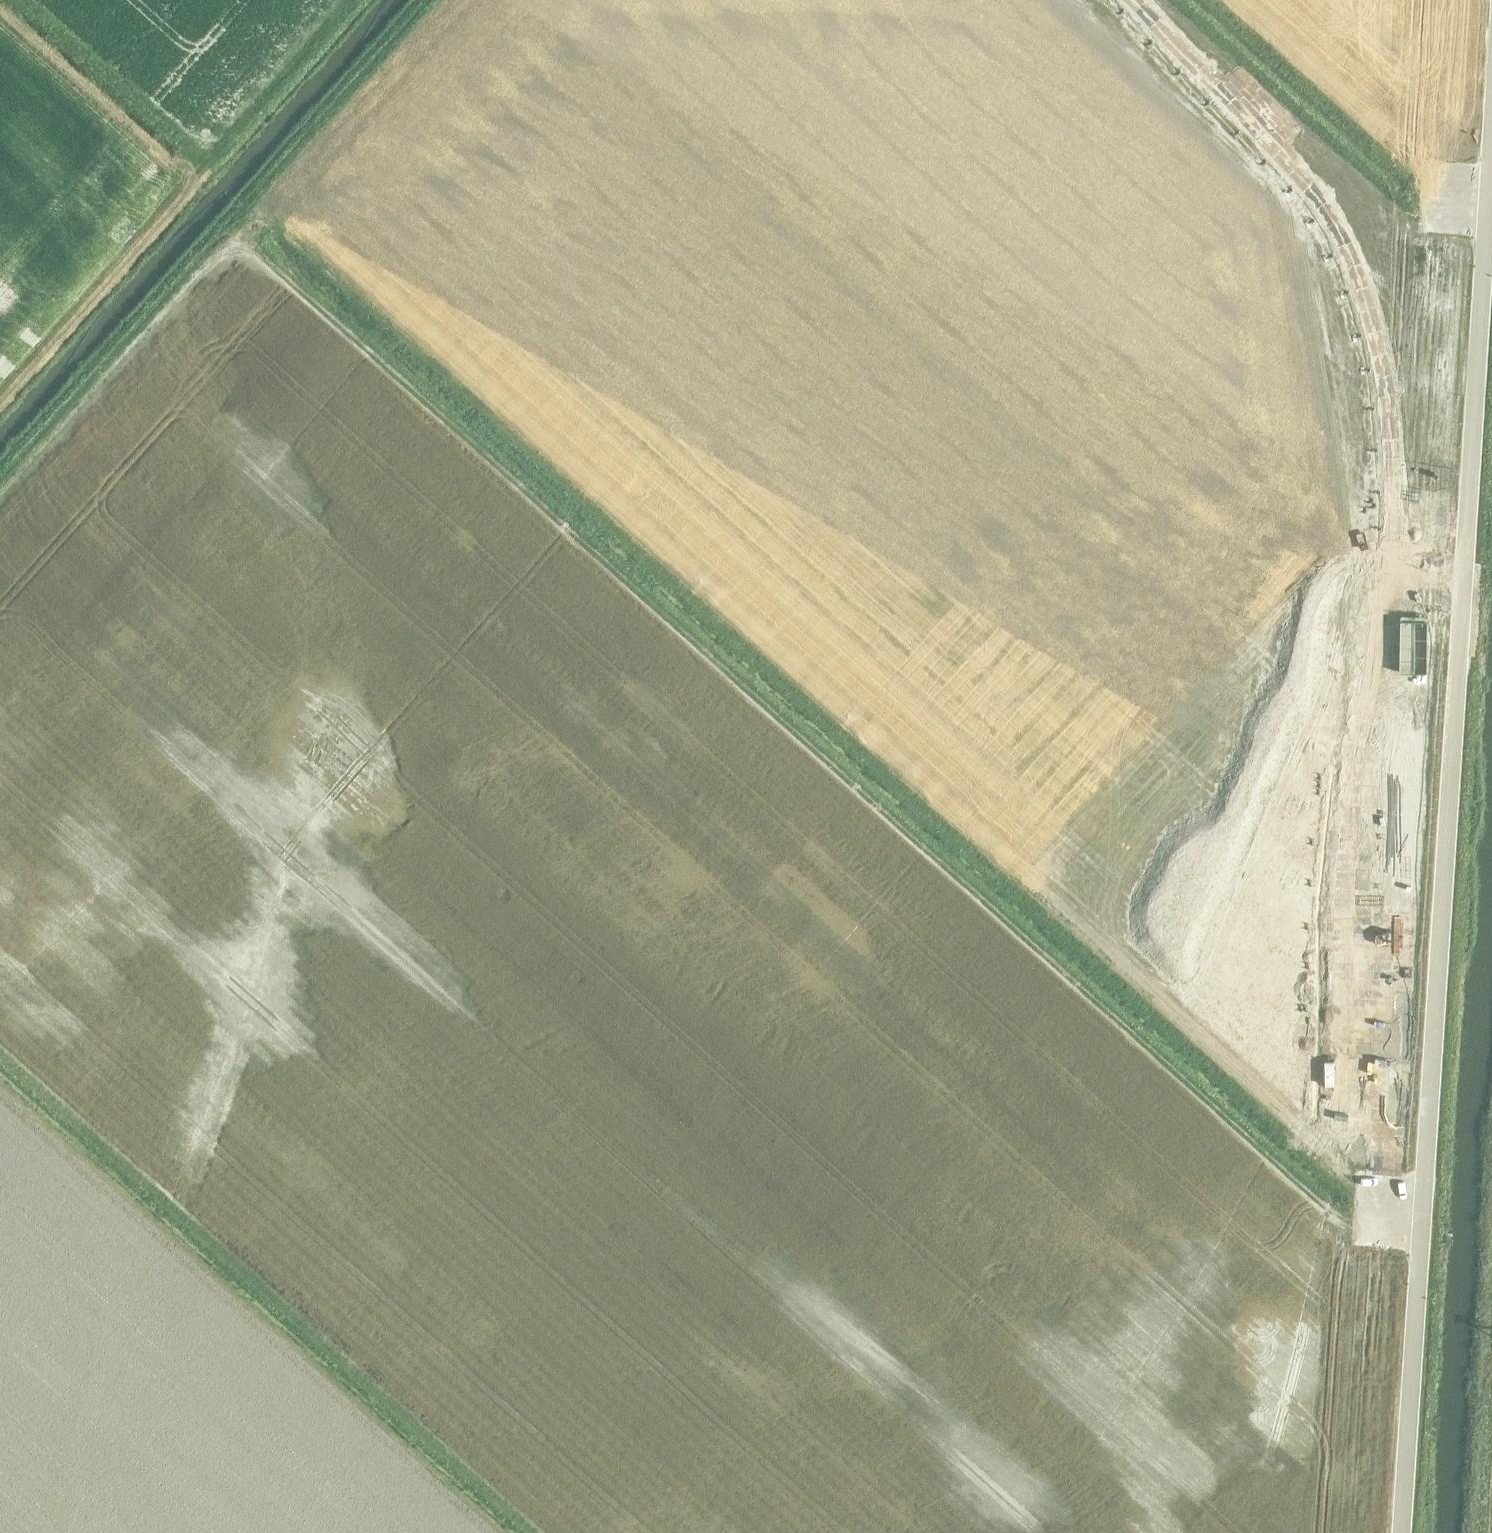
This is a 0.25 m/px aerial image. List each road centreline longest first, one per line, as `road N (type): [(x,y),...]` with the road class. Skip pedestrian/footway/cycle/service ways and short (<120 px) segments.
road 1 (unclassified): [(1403,1532),(1491,188)]

